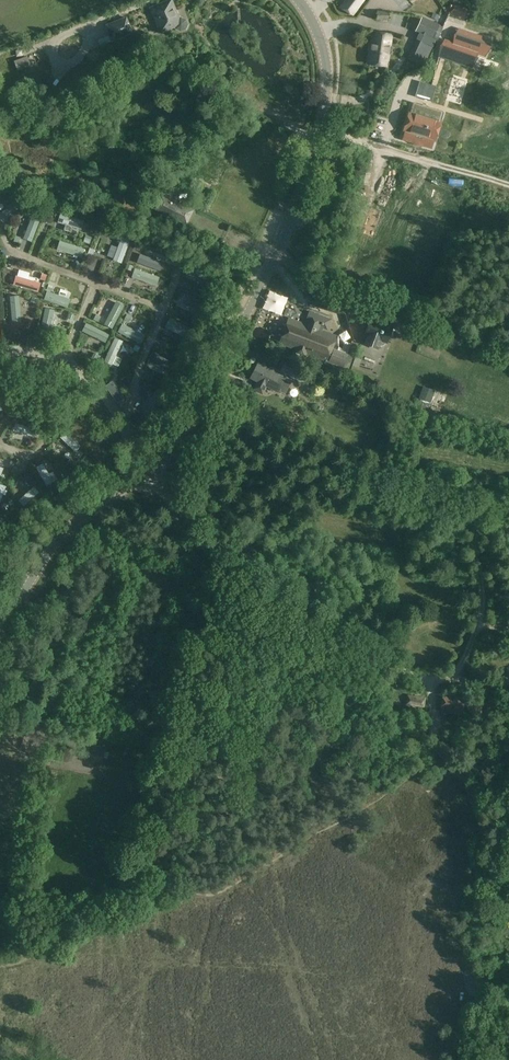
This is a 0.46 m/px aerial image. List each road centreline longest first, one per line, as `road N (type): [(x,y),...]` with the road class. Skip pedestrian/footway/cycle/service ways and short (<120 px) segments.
road 1 (tertiary): [(0,630),(58,539),(187,428),(271,265),(315,146),(326,90),(321,43),(299,0)]
road 2 (track): [(150,464),(190,548),(226,593),(429,680),(457,679),(483,601),(472,525),(508,504)]
road 3 (track): [(483,690),(484,721),(465,768),(487,851),(470,977),(475,996),(508,1005)]
road 4 (track): [(215,581),(252,549),(295,487),(314,477),(477,517)]
road 5 (track): [(142,470),(91,377),(44,351),(0,354)]
road 6 (track): [(320,128),(508,185)]
road 7 (track): [(0,231),(13,252),(163,308)]
road 8 (track): [(121,424),(175,278)]

